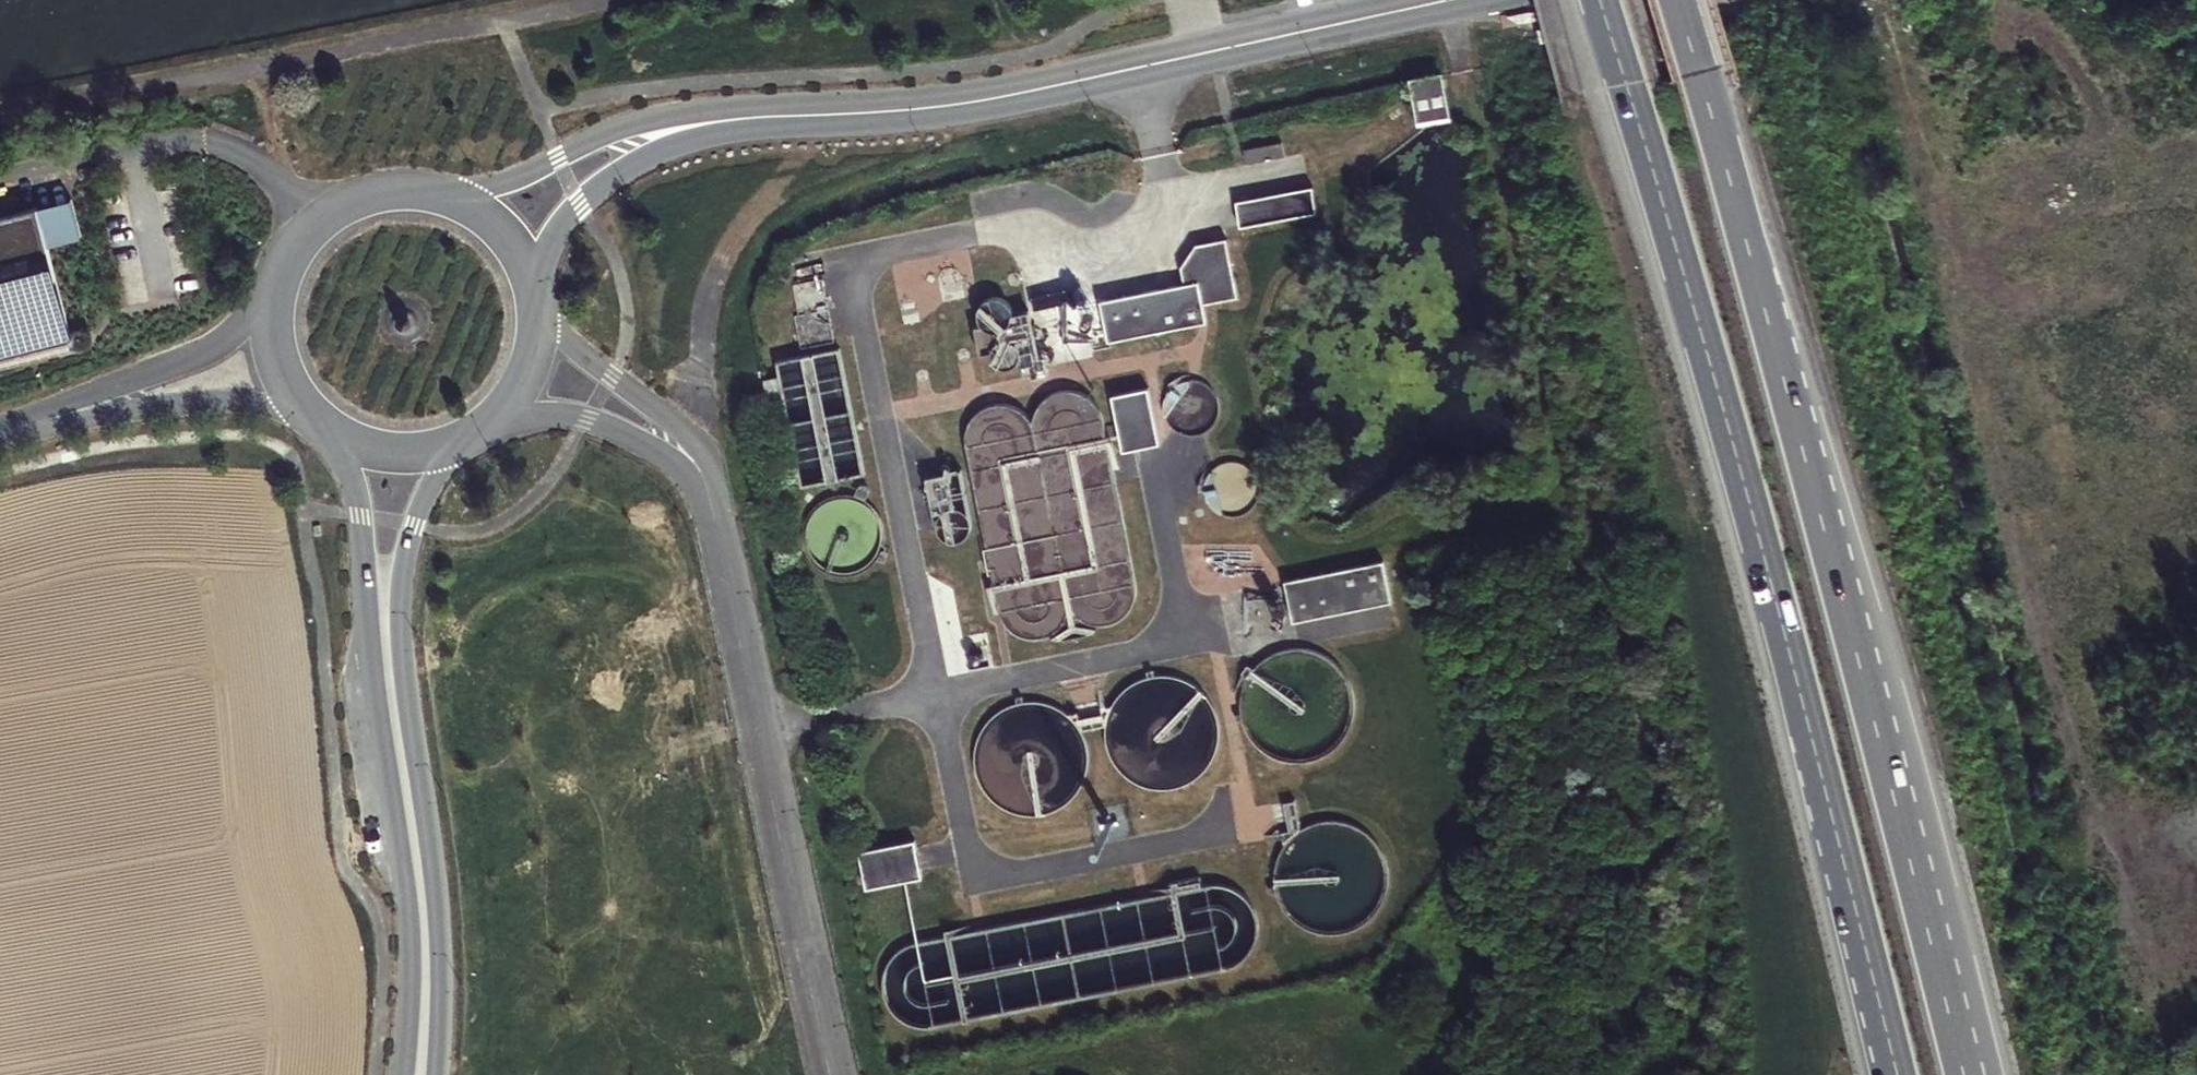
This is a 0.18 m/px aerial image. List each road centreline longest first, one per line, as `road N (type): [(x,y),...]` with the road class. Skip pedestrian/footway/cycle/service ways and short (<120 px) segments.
road 1 (trunk): [(1605,0),(1900,1074)]
road 2 (trunk): [(1995,1074),(1835,475),(1759,274)]
road 3 (trunk): [(1959,1074),(1759,274)]
road 4 (tertiary): [(743,119),(962,106),(1456,0)]
road 5 (tertiary): [(323,428),(354,480),(362,527),(407,915),(403,1074)]
road 6 (unclassified): [(830,1074),(717,528),(704,476),(682,450)]
road 7 (tertiary): [(437,1074),(443,989),(399,588),(411,528),(457,446)]
road 8 (tertiary): [(743,119),(656,121),(487,195),(440,196)]
road 9 (unclassified): [(283,271),(230,330),(26,427)]
road 10 (trunk): [(1759,274),(1682,0)]
road 11 (unclassified): [(26,427),(192,406),(306,413)]
road 12 (tertiary): [(533,289),(580,210),(671,149),(743,119)]
road 13 (unclassified): [(682,450),(537,311)]
road 14 (unclassified): [(496,421),(585,421),(682,450)]
road 15 (tertiary): [(440,196),(409,191),(347,205),(305,236),(283,271)]
road 16 (tertiary): [(283,271),(274,345),(306,413)]
road 17 (tertiary): [(323,428),(388,456),(457,446)]
road 18 (tertiary): [(533,289),(514,248),(481,215),(440,196)]
road 19 (tertiary): [(496,421),(521,389),(535,351),(537,311)]

